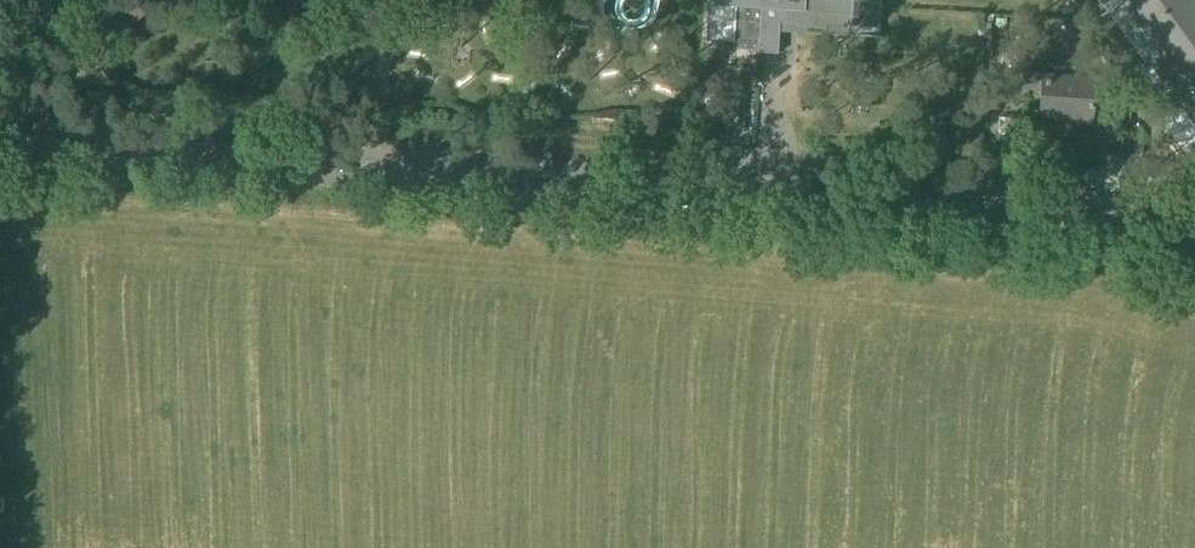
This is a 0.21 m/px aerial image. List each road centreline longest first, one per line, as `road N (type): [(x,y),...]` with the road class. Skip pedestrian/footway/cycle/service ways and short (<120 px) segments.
road 1 (unclassified): [(0,154),(1194,233)]

